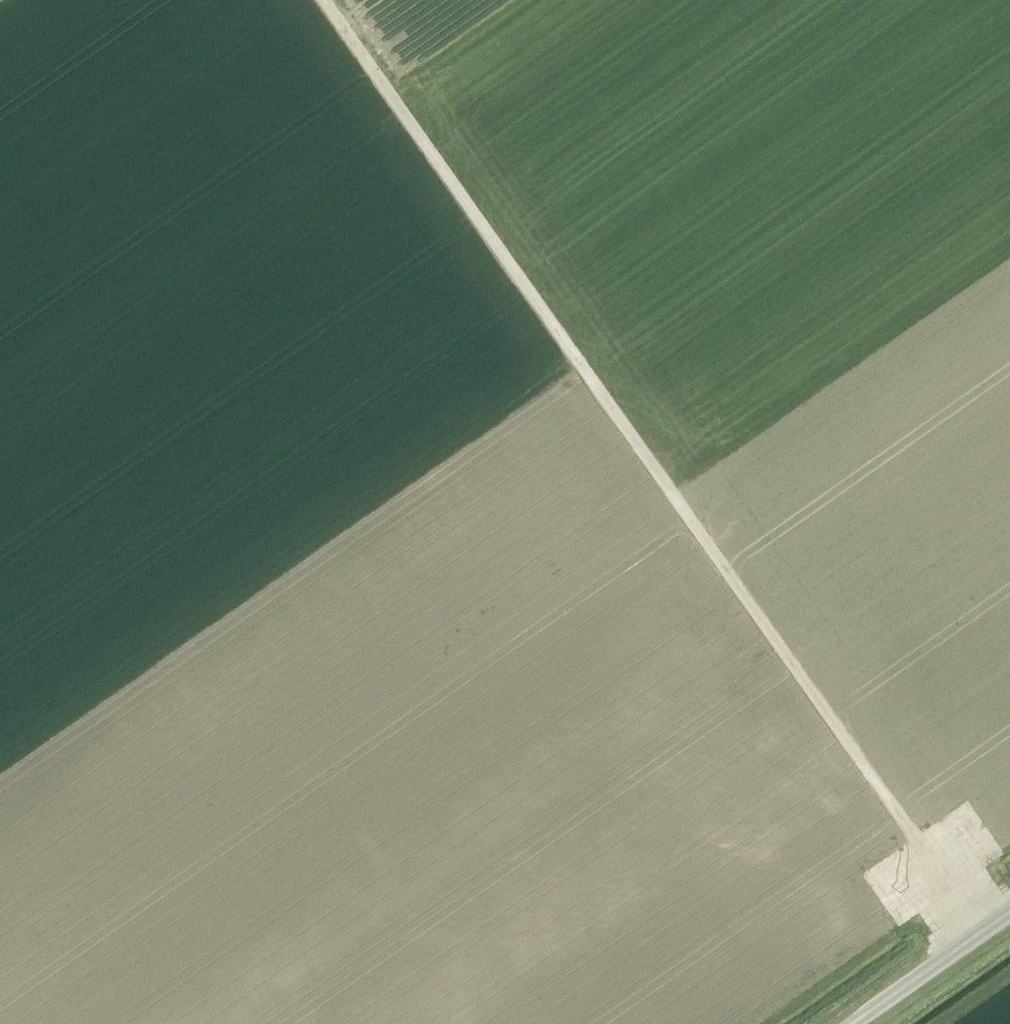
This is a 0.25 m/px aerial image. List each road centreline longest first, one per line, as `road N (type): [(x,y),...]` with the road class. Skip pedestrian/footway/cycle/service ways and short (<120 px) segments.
road 1 (unclassified): [(841,1023),(1009,907)]

